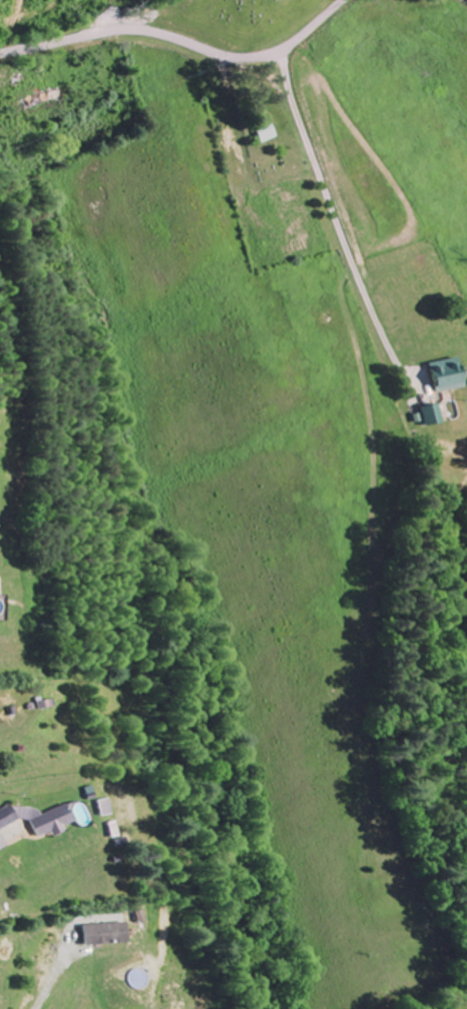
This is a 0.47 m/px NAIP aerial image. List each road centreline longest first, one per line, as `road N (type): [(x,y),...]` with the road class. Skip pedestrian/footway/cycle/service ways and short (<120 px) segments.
road 1 (residential): [(340,0),(292,40),(251,56),(225,56),(138,29),(0,54)]

